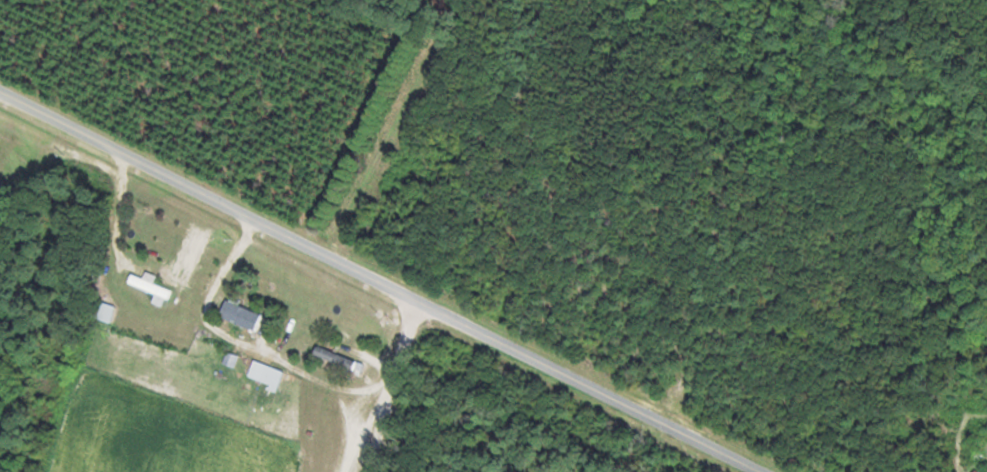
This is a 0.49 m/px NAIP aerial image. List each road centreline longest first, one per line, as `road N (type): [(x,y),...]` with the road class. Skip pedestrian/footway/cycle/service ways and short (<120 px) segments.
road 1 (residential): [(768,471),(0,87)]

